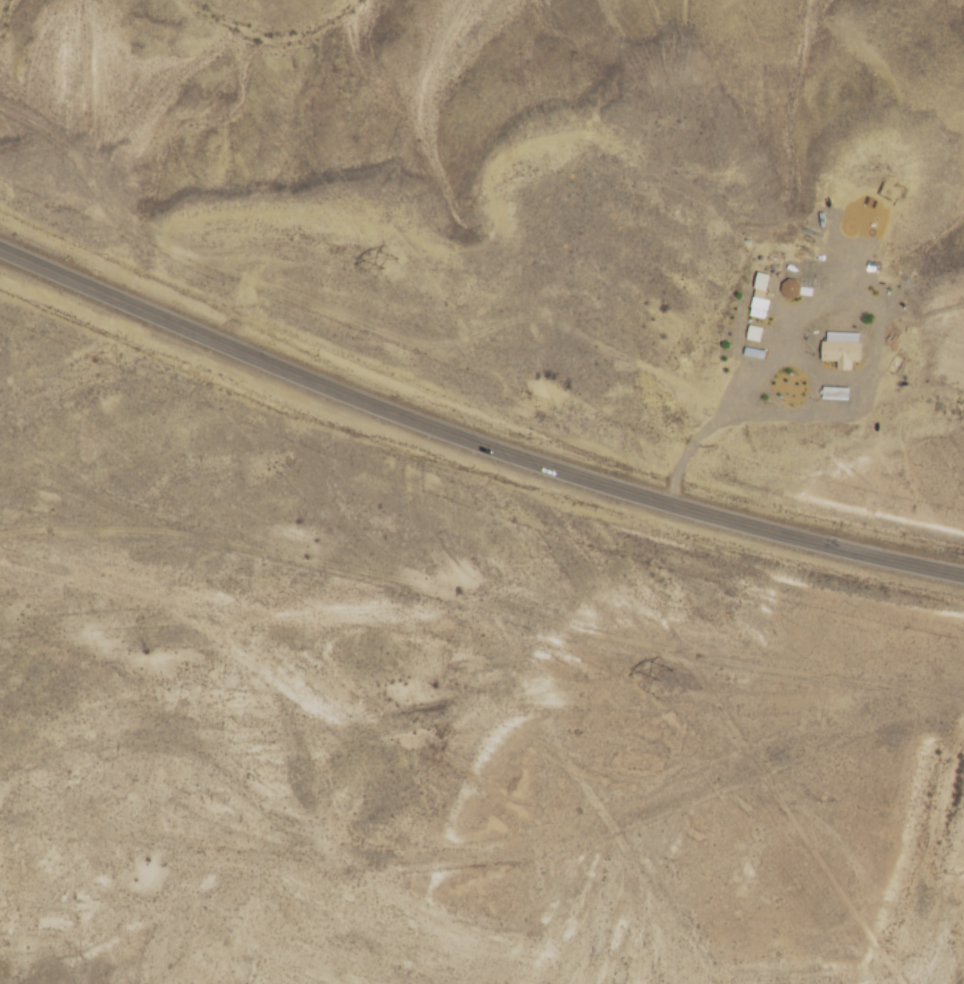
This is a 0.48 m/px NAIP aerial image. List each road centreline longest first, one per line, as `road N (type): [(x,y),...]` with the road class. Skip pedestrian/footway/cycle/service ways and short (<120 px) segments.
road 1 (primary): [(0,249),(456,435),(705,513),(963,575)]
road 2 (track): [(0,495),(706,657),(963,695)]

